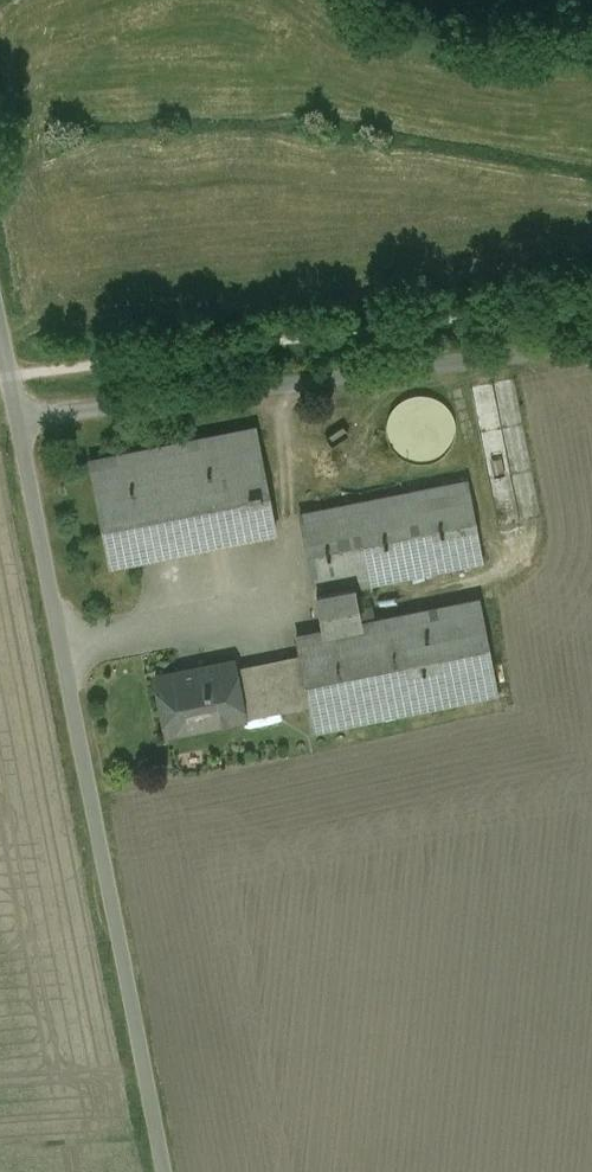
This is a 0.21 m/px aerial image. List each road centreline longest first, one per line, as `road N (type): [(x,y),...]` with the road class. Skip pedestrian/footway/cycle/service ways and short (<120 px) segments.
road 1 (unclassified): [(163,1171),(19,419)]
road 2 (unclassified): [(19,419),(591,348)]

